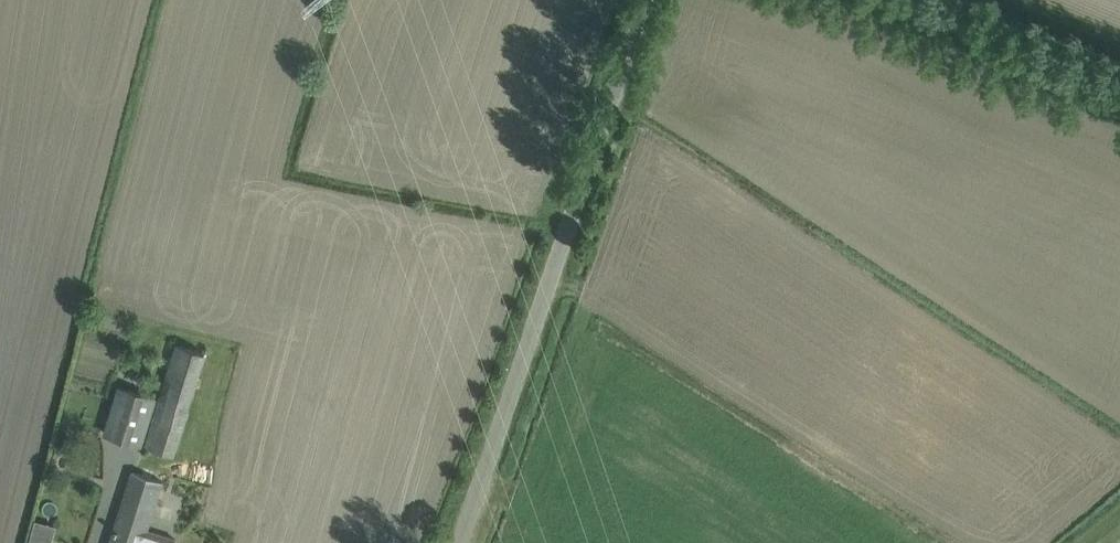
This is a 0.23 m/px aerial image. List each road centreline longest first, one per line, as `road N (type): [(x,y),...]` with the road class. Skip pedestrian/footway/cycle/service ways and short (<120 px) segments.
road 1 (unclassified): [(458,542),(645,0)]
road 2 (track): [(891,0),(1119,93)]

